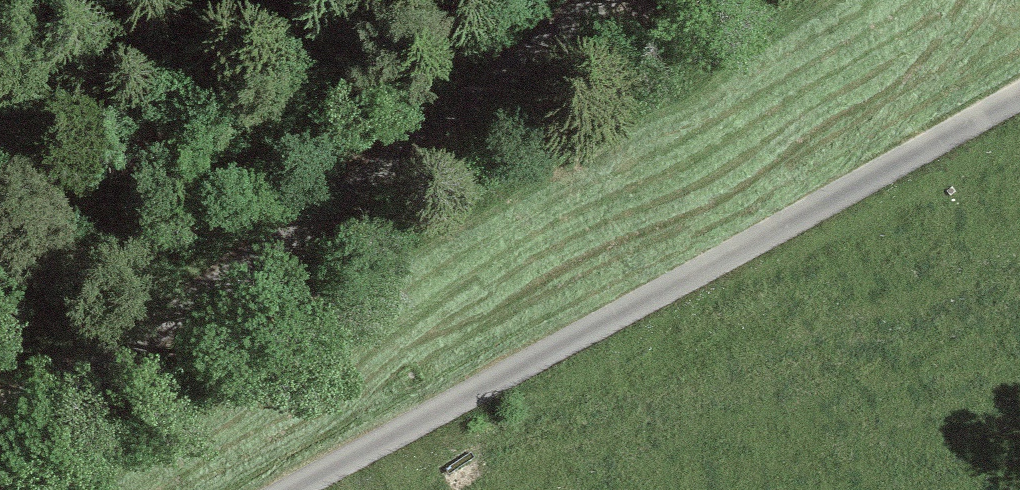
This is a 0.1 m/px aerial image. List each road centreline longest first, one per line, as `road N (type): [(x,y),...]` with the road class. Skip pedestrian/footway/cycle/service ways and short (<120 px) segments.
road 1 (unclassified): [(1019,101),(287,489)]
road 2 (unclassified): [(592,0),(289,236),(0,410)]

